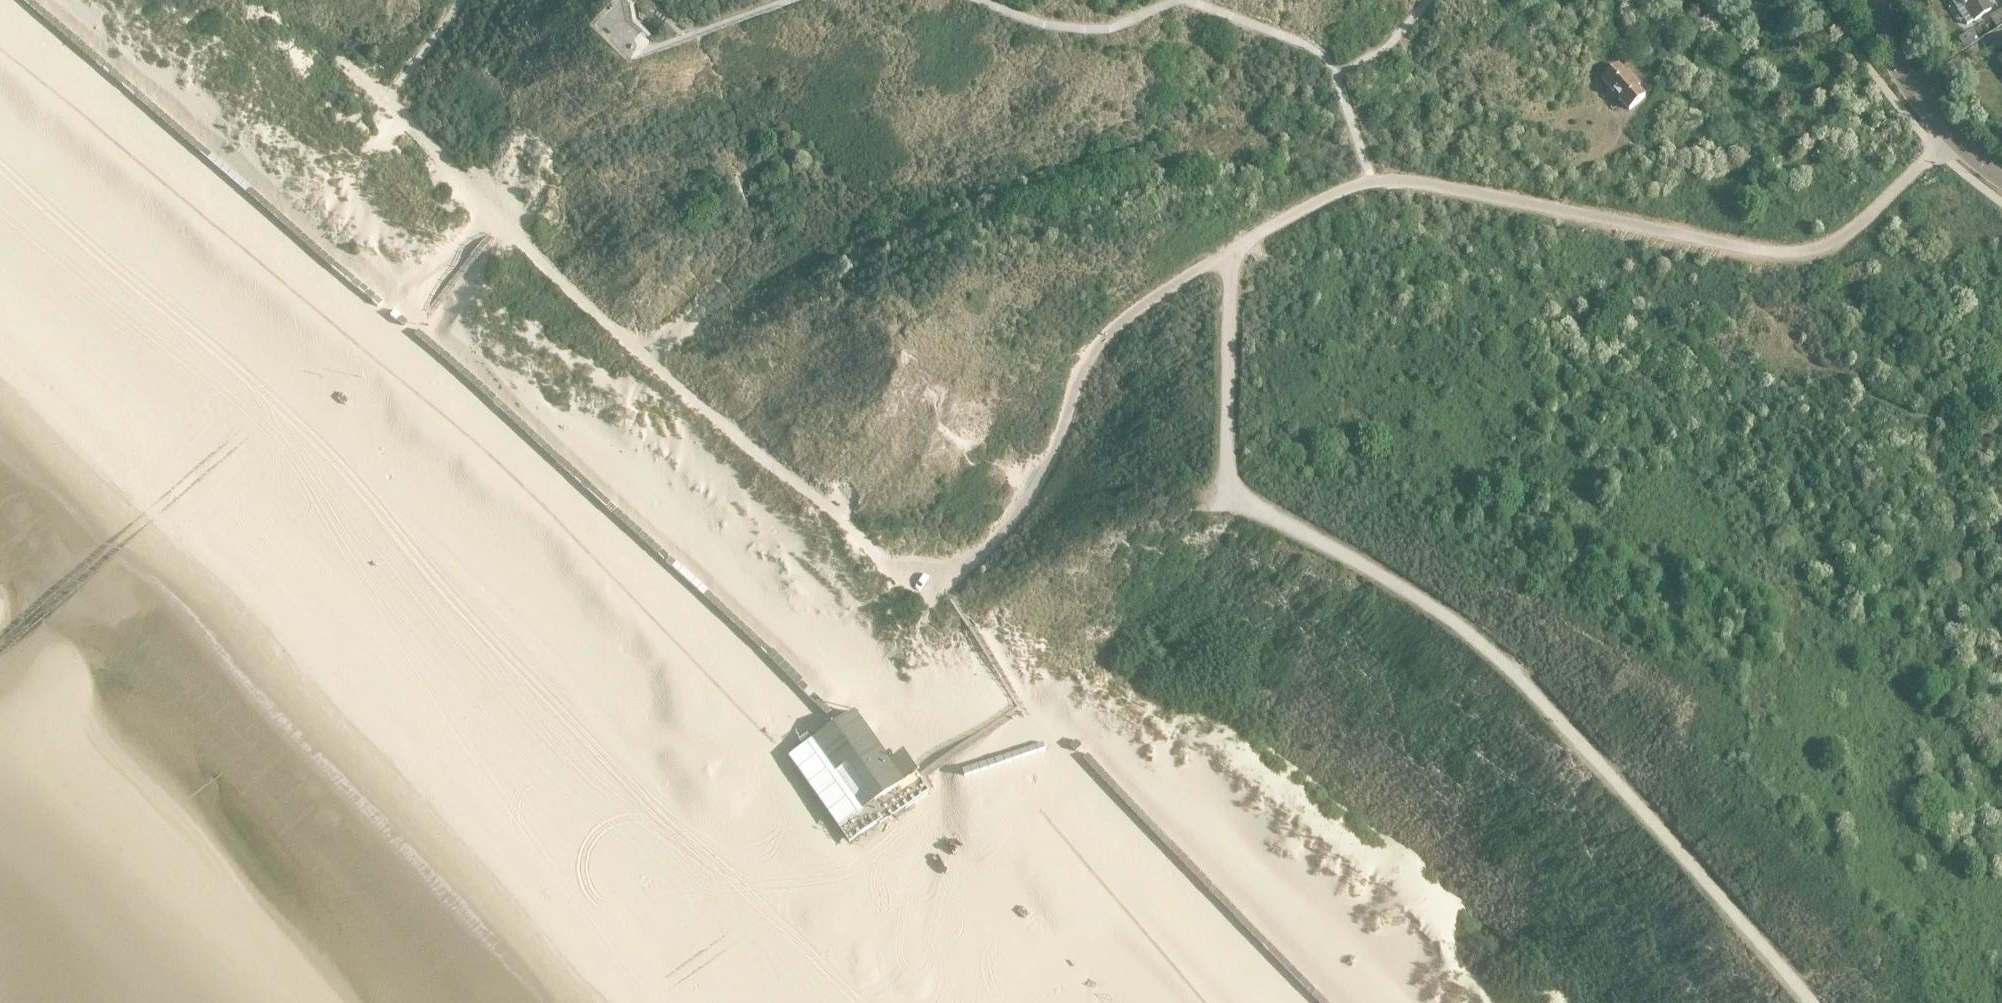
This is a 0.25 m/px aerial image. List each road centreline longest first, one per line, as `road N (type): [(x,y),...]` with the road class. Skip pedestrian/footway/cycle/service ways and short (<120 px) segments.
road 1 (unclassified): [(2001,176),(1915,91),(1869,0)]

